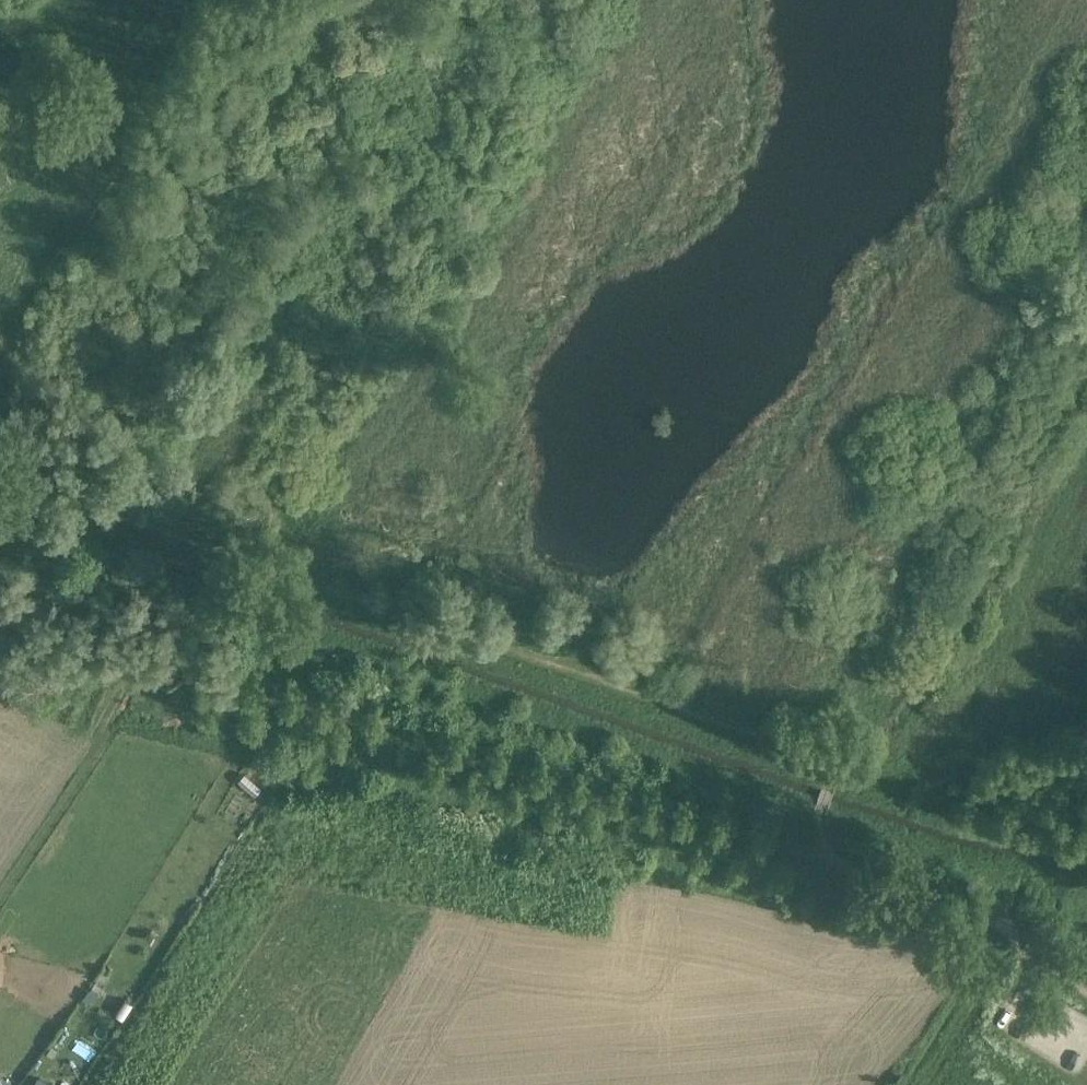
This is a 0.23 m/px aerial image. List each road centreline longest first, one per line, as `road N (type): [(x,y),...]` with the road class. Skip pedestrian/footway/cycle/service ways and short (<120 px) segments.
road 1 (track): [(1086,994),(817,854),(810,847),(824,783),(816,764),(684,711),(0,474)]

